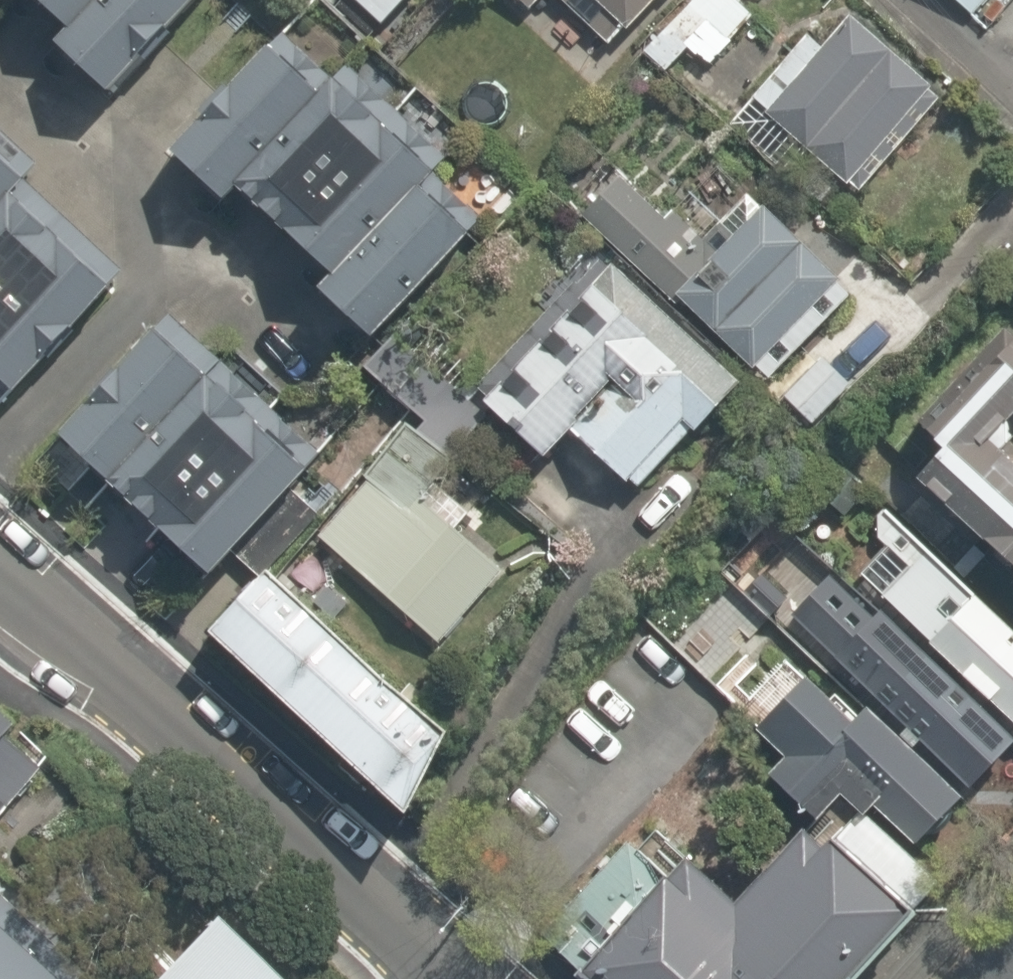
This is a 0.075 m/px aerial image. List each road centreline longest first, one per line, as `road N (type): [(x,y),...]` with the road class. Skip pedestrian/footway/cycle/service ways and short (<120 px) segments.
road 1 (residential): [(0,582),(434,978)]
road 2 (unclassified): [(913,0),(1012,96)]

